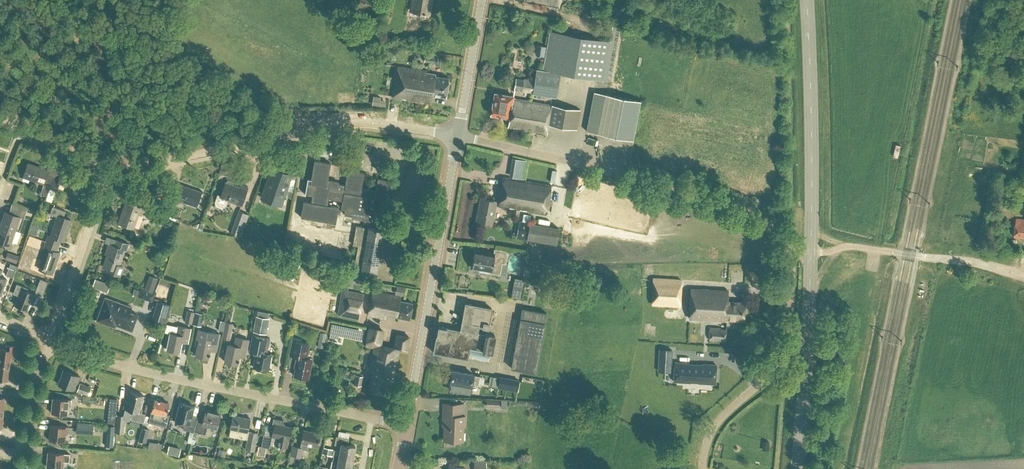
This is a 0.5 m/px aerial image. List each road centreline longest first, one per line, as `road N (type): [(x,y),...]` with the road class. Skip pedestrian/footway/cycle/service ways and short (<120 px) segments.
road 1 (residential): [(405,424),(158,374),(50,340)]
road 2 (residential): [(457,134),(732,203),(767,223),(790,252)]
road 3 (residential): [(104,169),(354,122),(457,134)]
road 4 (unclassified): [(405,424),(457,134)]
road 5 (secondary): [(810,252),(807,0)]
road 6 (residential): [(703,468),(721,417),(785,356),(790,252)]
road 7 (secondary): [(797,468),(810,252)]
road 8 (track): [(1023,275),(859,247),(810,252)]
road 9 (residential): [(50,340),(104,169)]
road 10 (unclassified): [(457,134),(481,0)]
road 11 (unclassified): [(24,468),(30,407),(50,340)]

